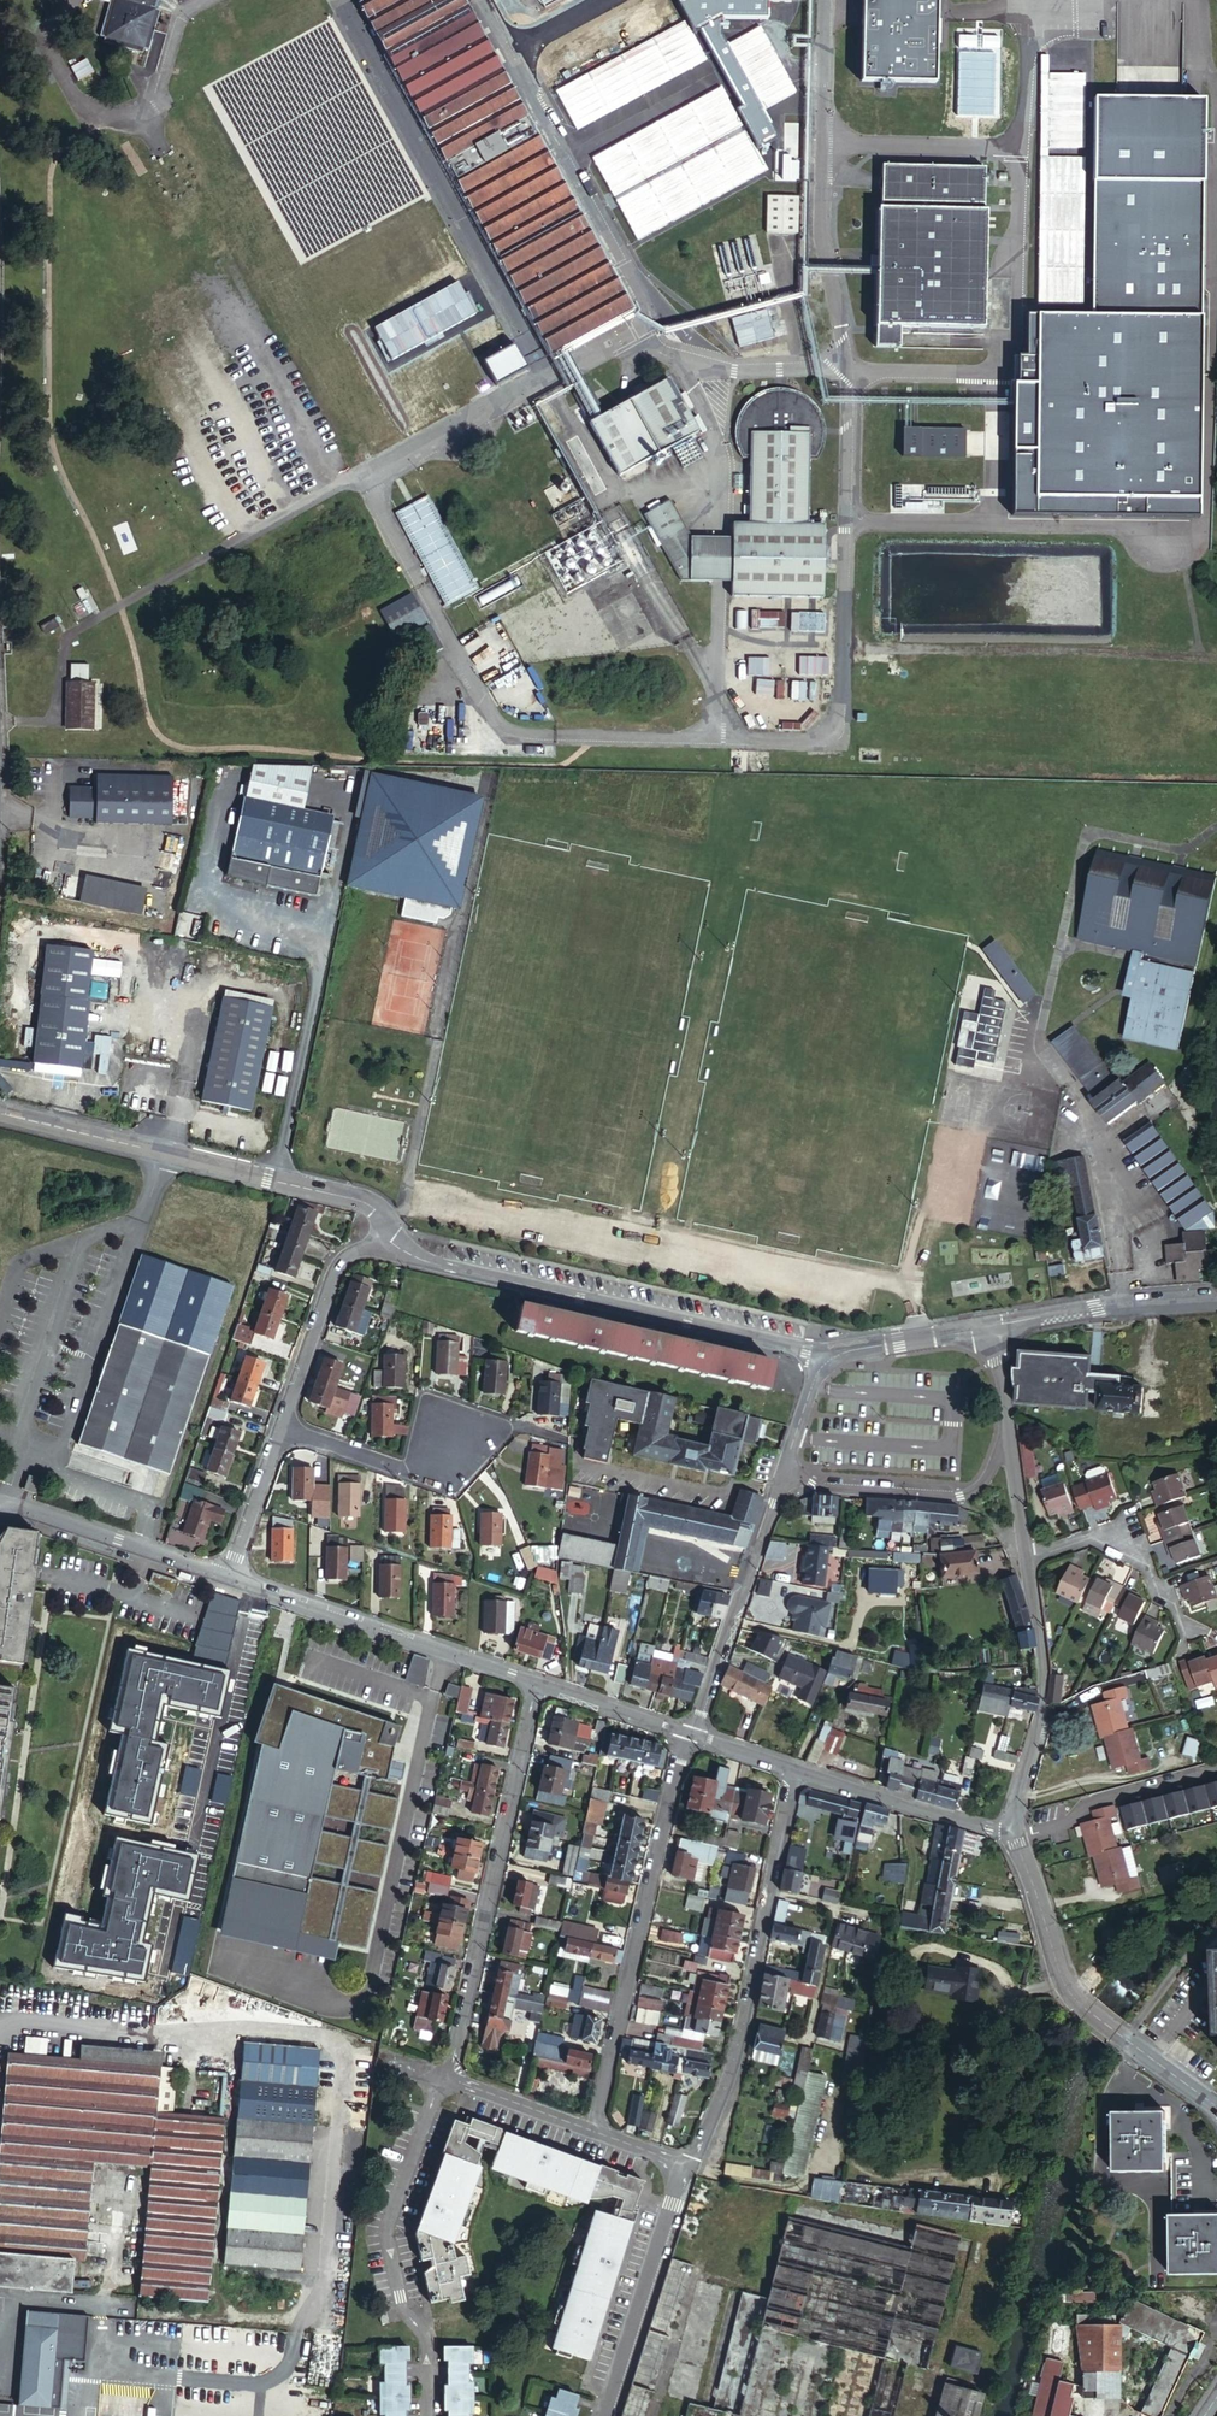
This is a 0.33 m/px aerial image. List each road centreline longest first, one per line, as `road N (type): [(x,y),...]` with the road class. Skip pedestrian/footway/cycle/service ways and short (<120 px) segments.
road 1 (residential): [(388,1237),(441,1266),(806,1349),(823,1364)]
road 2 (residential): [(388,1237),(376,1209),(362,1201),(0,1114)]
road 3 (residential): [(593,2131),(688,1732)]
road 4 (residential): [(537,1682),(447,2078)]
road 5 (residential): [(447,2078),(427,2102),(384,2224),(399,2305),(423,2346),(424,2415)]
road 6 (residential): [(229,1579),(537,1682)]
road 7 (residential): [(770,1892),(735,2055),(694,2158),(678,2174)]
road 8 (residential): [(1012,1835),(1043,1710),(1026,1555)]
road 9 (residential): [(780,1483),(960,1496),(987,1478),(1009,1428)]
road 10 (residential): [(780,1483),(696,1735)]
road 11 (residential): [(606,2415),(678,2174)]
road 12 (residential): [(229,1579),(0,1505)]
road 13 (residential): [(1121,2034),(1075,1997),(1012,1835)]
road 14 (residential): [(1216,1301),(1096,1306),(993,1326)]
road 15 (residential): [(798,1769),(1012,1835)]
road 16 (residential): [(284,1424),(339,1268),(388,1237)]
road 17 (residential): [(1026,1555),(1088,1538),(1144,1565),(1177,1625),(1196,1637)]
road 18 (residential): [(770,1892),(835,1909),(807,2039)]
road 19 (residential): [(284,1424),(398,1464),(437,1454),(460,1430)]
road 20 (residential): [(993,1326),(839,1352),(823,1364)]
road 21 (residential): [(229,1579),(284,1424)]
road 22 (residential): [(537,1682),(688,1732)]
road 23 (residential): [(593,2131),(447,2078)]
road 24 (residential): [(1026,1555),(1009,1428)]
road 25 (residential): [(823,1364),(780,1483)]
road 26 (residential): [(798,1769),(770,1892)]
road 27 (residential): [(1121,2034),(1216,2107)]

